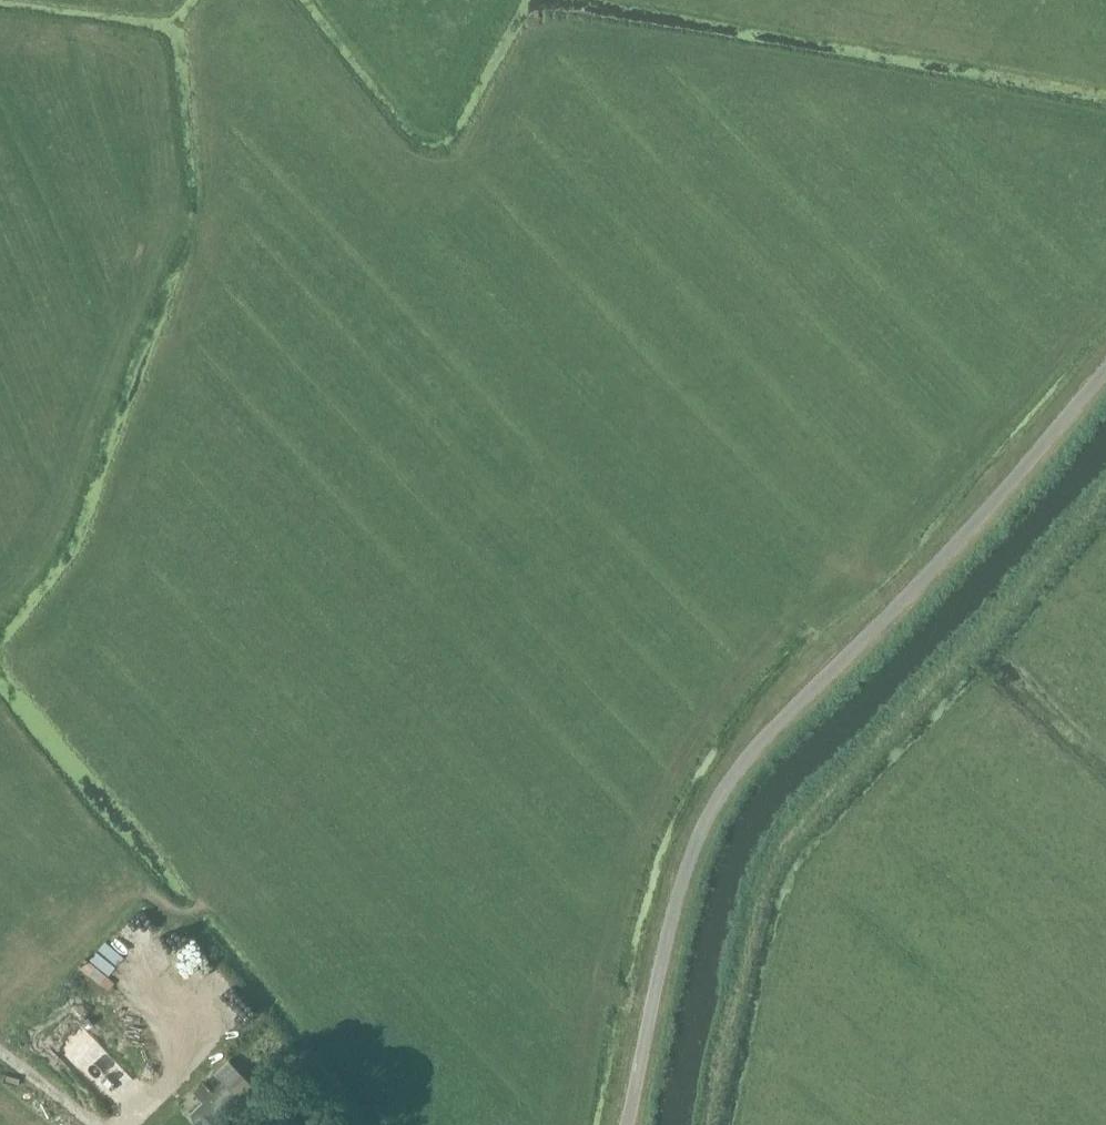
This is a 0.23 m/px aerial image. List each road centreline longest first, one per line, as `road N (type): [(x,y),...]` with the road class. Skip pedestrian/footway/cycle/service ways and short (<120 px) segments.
road 1 (unclassified): [(627,1124),(689,867),(727,787),(1105,372)]

